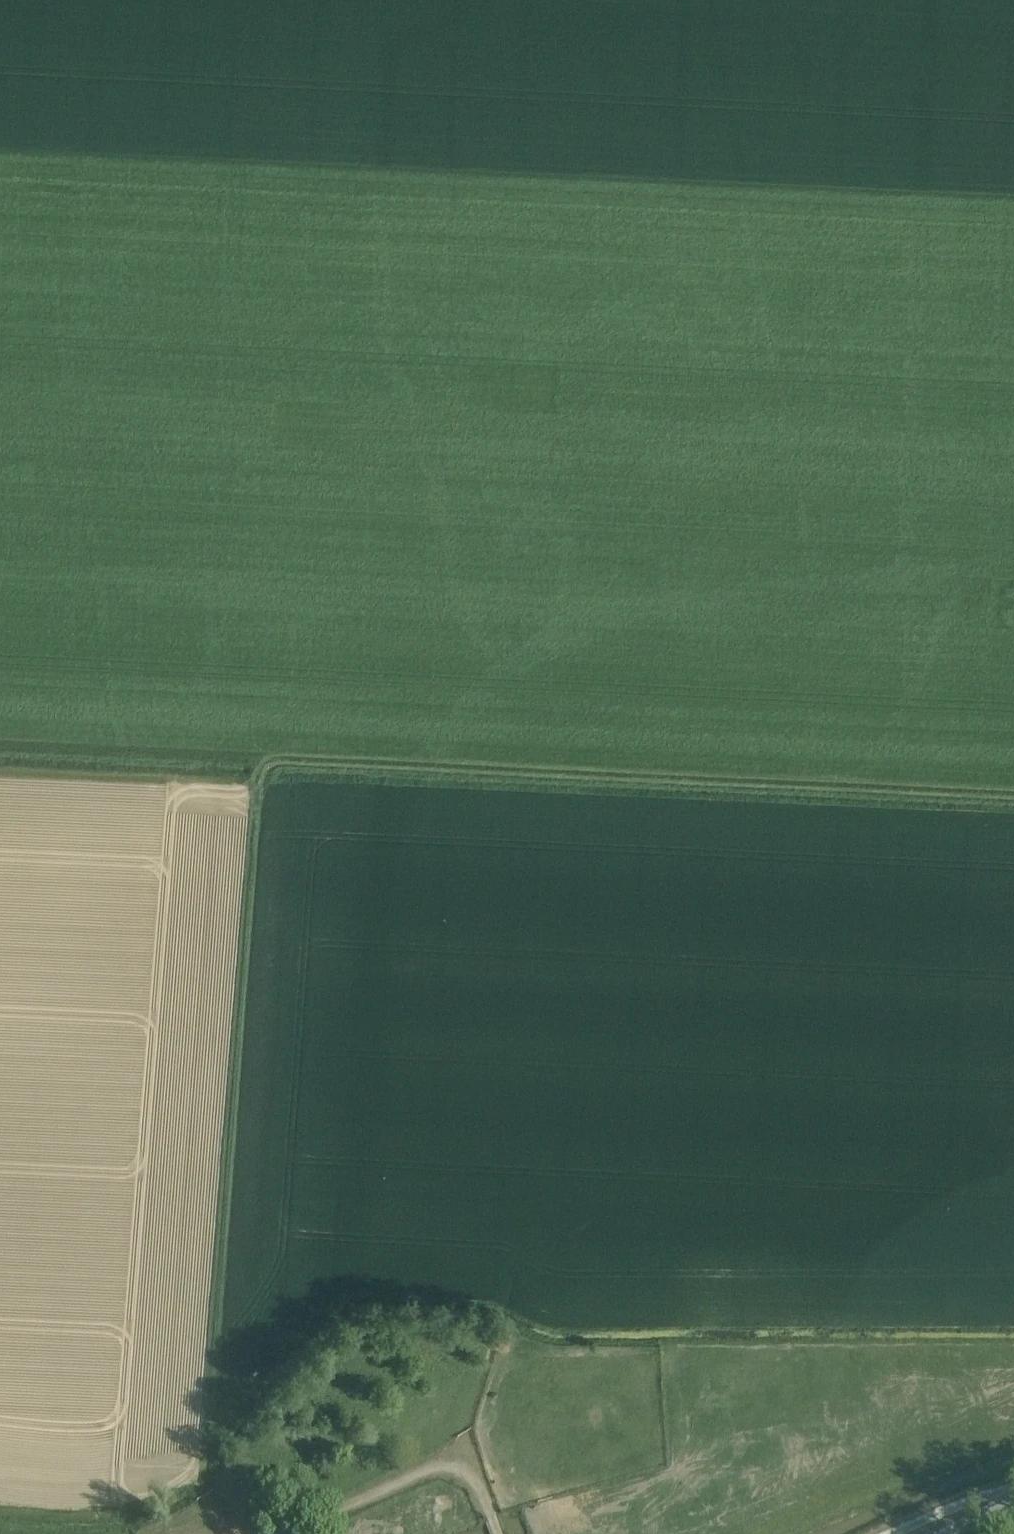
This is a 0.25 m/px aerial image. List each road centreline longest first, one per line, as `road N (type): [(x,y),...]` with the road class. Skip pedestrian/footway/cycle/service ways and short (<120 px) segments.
road 1 (track): [(889,1533),(1013,1487)]

